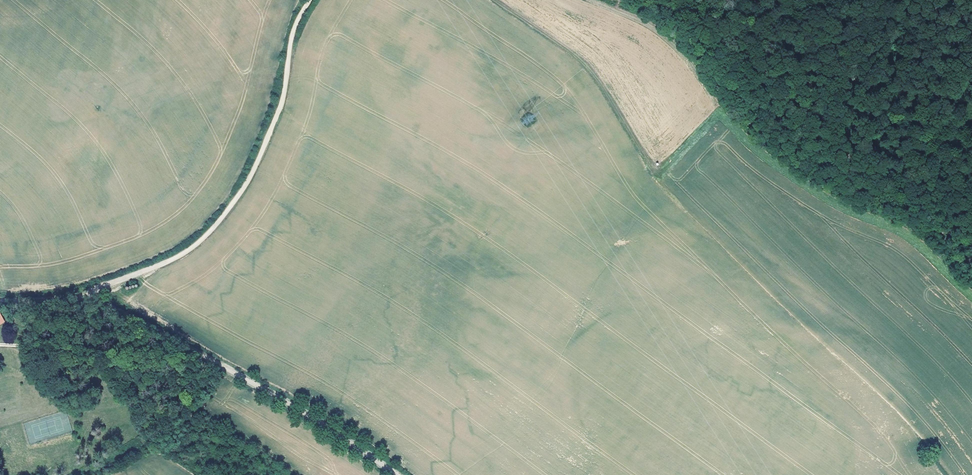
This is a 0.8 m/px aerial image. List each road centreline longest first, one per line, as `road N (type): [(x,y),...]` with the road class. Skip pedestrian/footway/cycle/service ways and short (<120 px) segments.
road 1 (unclassified): [(0,303),(72,299),(115,312),(295,410),(392,474)]
road 2 (track): [(72,299),(178,257),(232,204),(266,144),(294,30),(311,0)]

